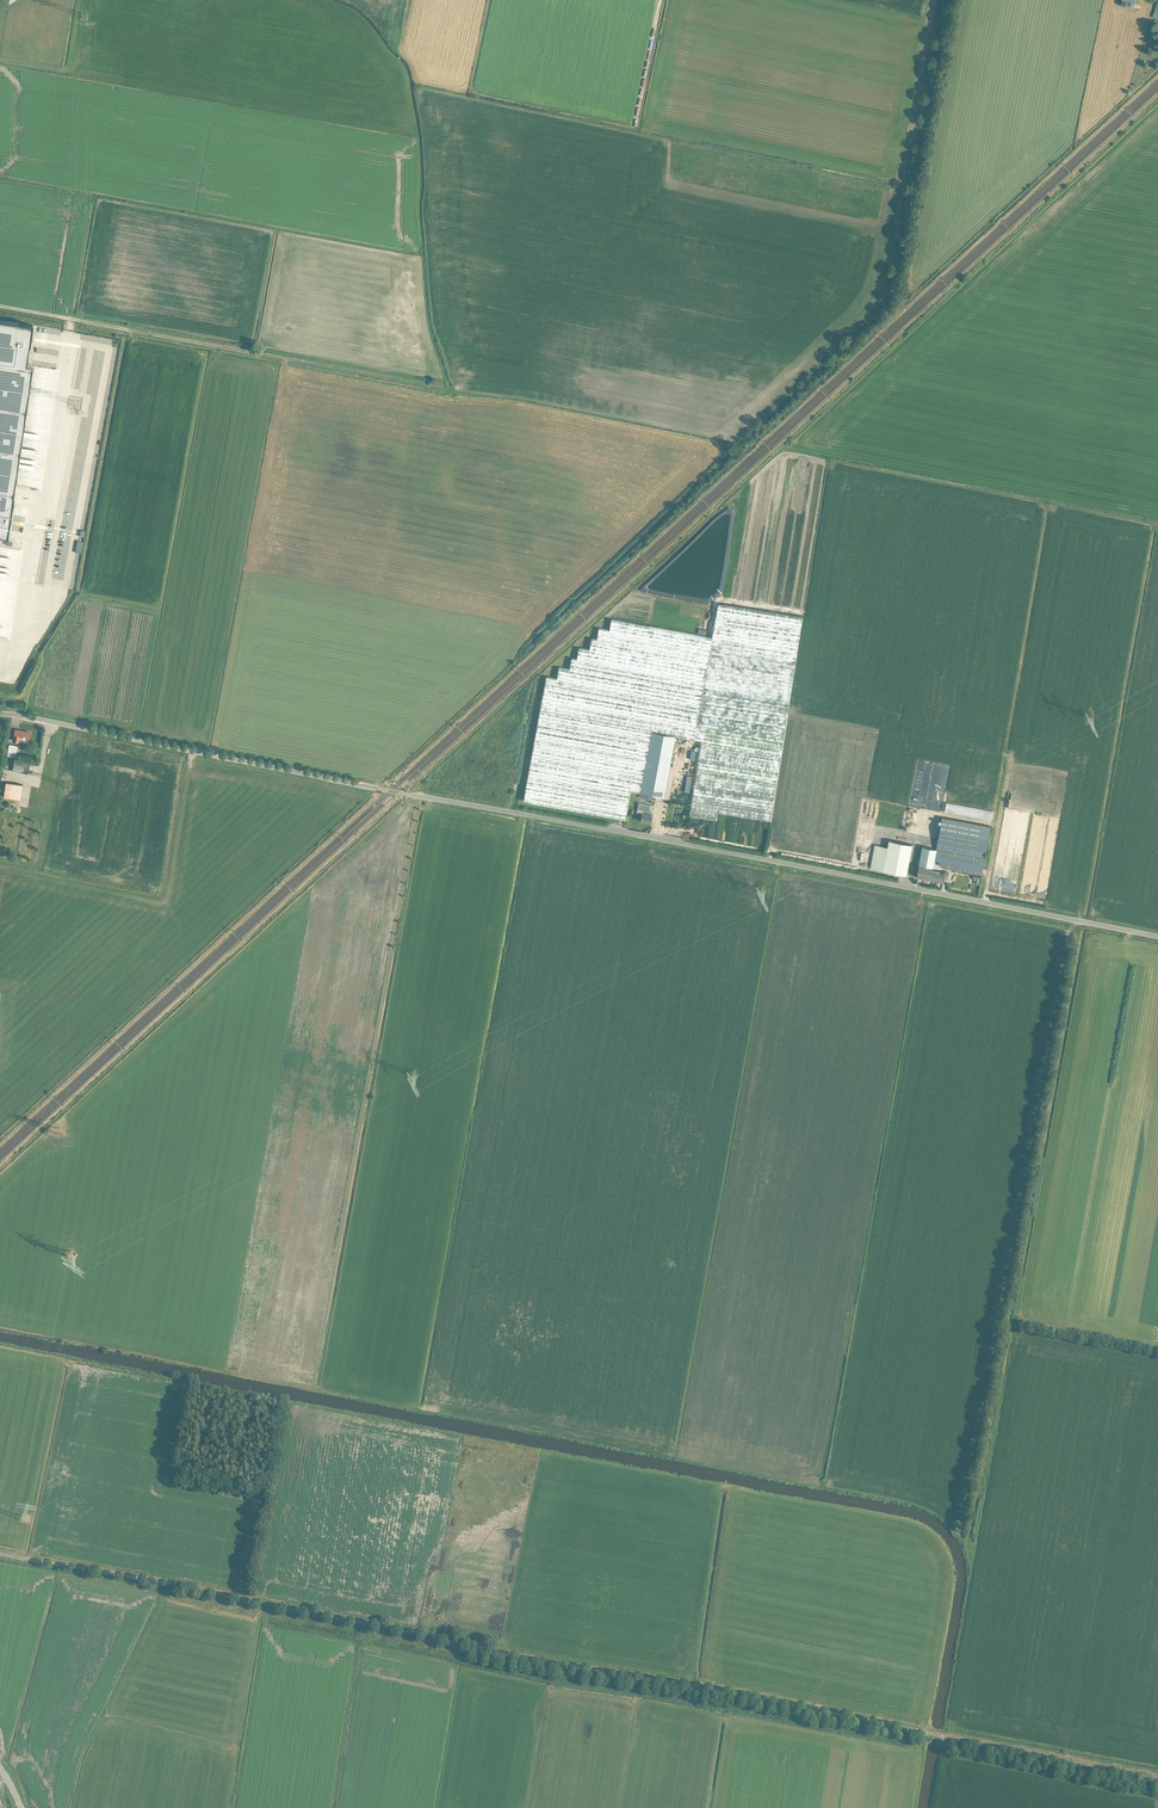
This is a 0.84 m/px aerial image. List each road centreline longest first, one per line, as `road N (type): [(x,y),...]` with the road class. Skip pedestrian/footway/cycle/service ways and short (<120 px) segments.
road 1 (track): [(1157,1778),(0,1551)]
road 2 (unclassified): [(1157,937),(0,714)]
road 3 (track): [(0,307),(439,387)]

